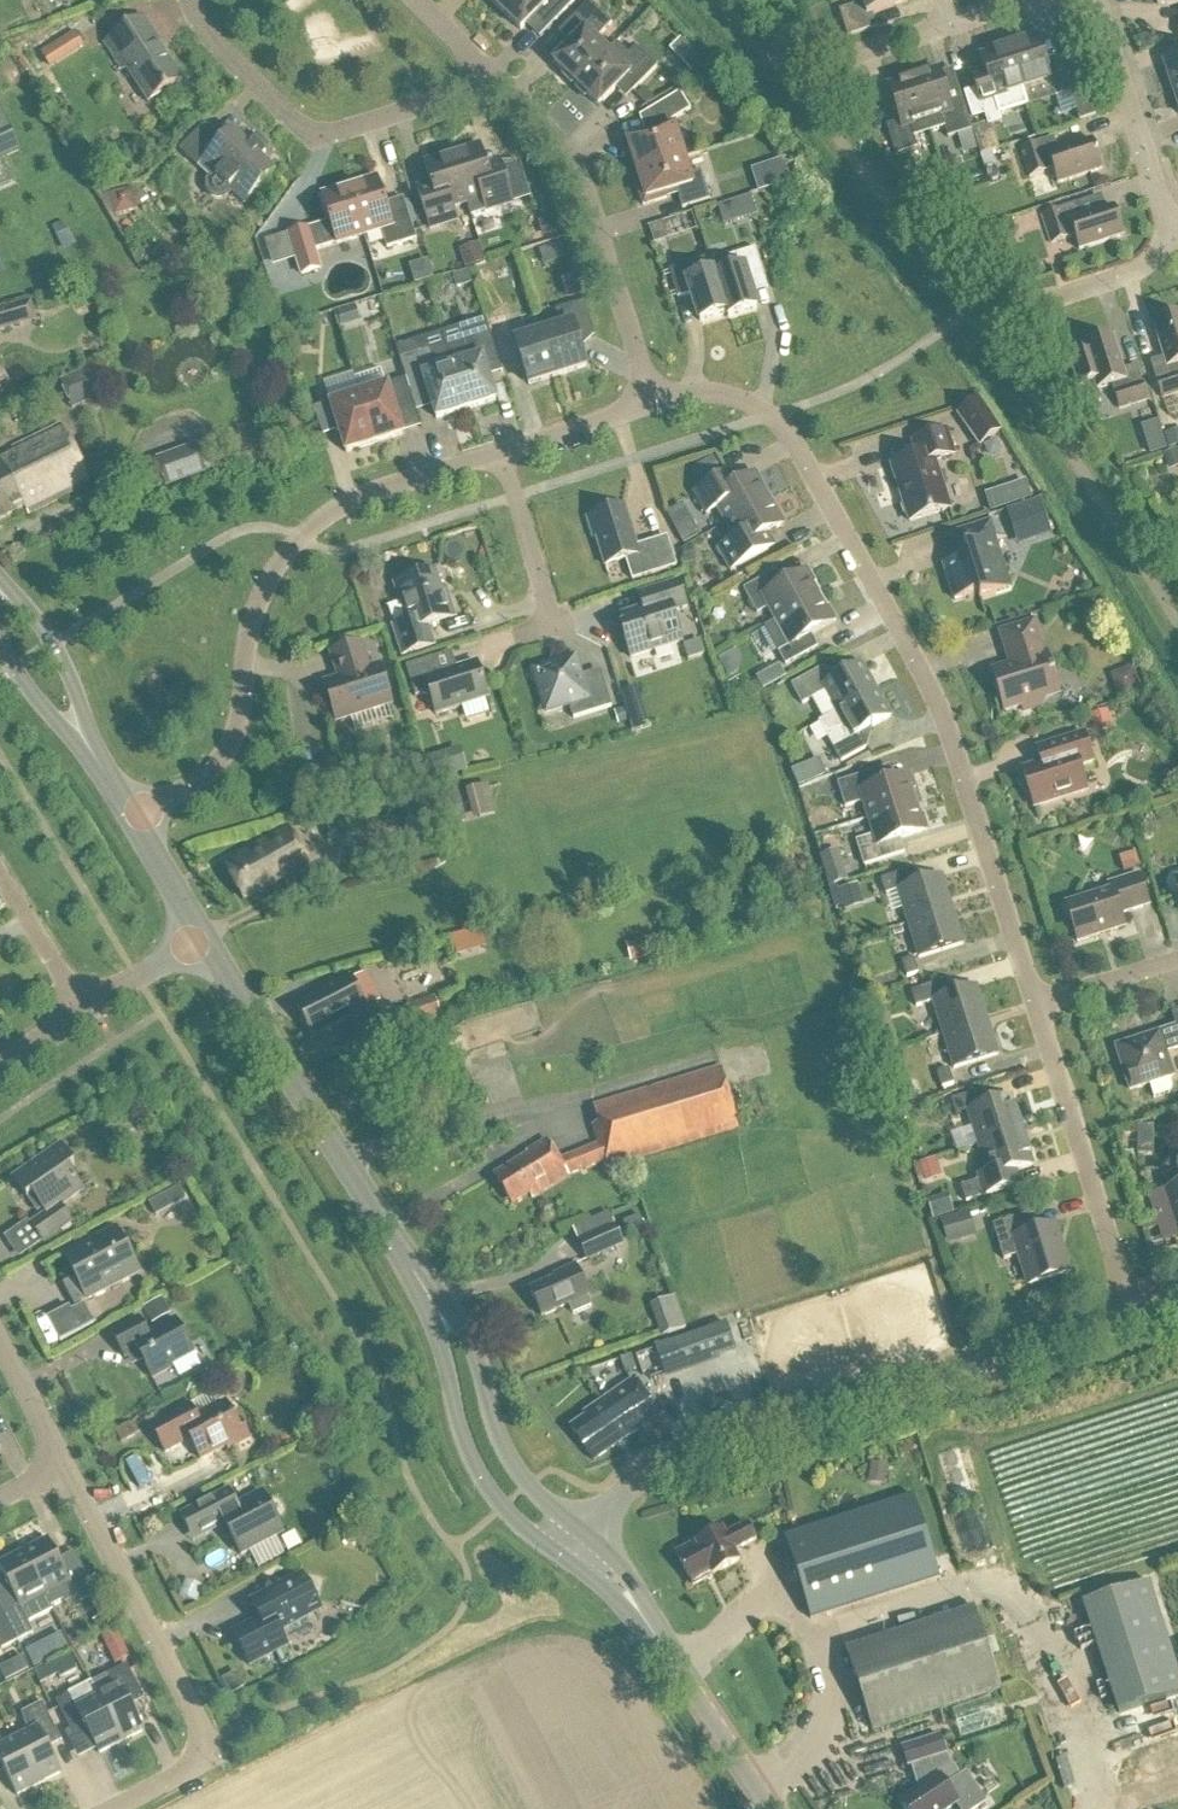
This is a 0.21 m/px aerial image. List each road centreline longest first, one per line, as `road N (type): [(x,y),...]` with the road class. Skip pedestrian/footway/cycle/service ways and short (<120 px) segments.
road 1 (residential): [(1040,1009),(940,710),(777,417),(731,396),(650,404)]
road 2 (unclassified): [(577,1547),(655,1473),(1134,1323)]
road 3 (residential): [(507,453),(355,502),(323,521),(259,604),(230,753),(141,829)]
road 4 (residential): [(117,1808),(202,1766),(202,1727),(64,1470)]
road 5 (residential): [(484,70),(568,146),(650,404)]
road 6 (tertiary): [(404,1255),(203,934)]
road 7 (residential): [(484,70),(462,96),(322,138),(304,134),(194,17),(188,0)]
road 8 (tertiary): [(404,1255),(487,1485),(522,1525),(577,1547)]
road 9 (tertiary): [(577,1547),(505,1451),(461,1318),(404,1255)]
road 10 (residential): [(1134,1323),(1040,1009)]
road 11 (tertiary): [(773,1808),(625,1597),(577,1547)]
road 12 (residential): [(1177,237),(1087,0)]
road 13 (residential): [(522,636),(552,625),(507,453)]
road 14 (tertiary): [(93,760),(87,717),(56,649),(0,579)]
road 15 (residential): [(85,1010),(0,872)]
road 16 (residential): [(650,404),(507,453)]
road 17 (tertiary): [(0,644),(29,693),(93,760)]
road 18 (residential): [(64,1470),(0,1339)]
road 19 (residential): [(1040,1009),(1177,965)]
road 20 (residential): [(85,1010),(203,934)]
road 21 (tertiary): [(203,934),(141,829)]
road 22 (residential): [(1073,292),(1146,267),(1177,237)]

